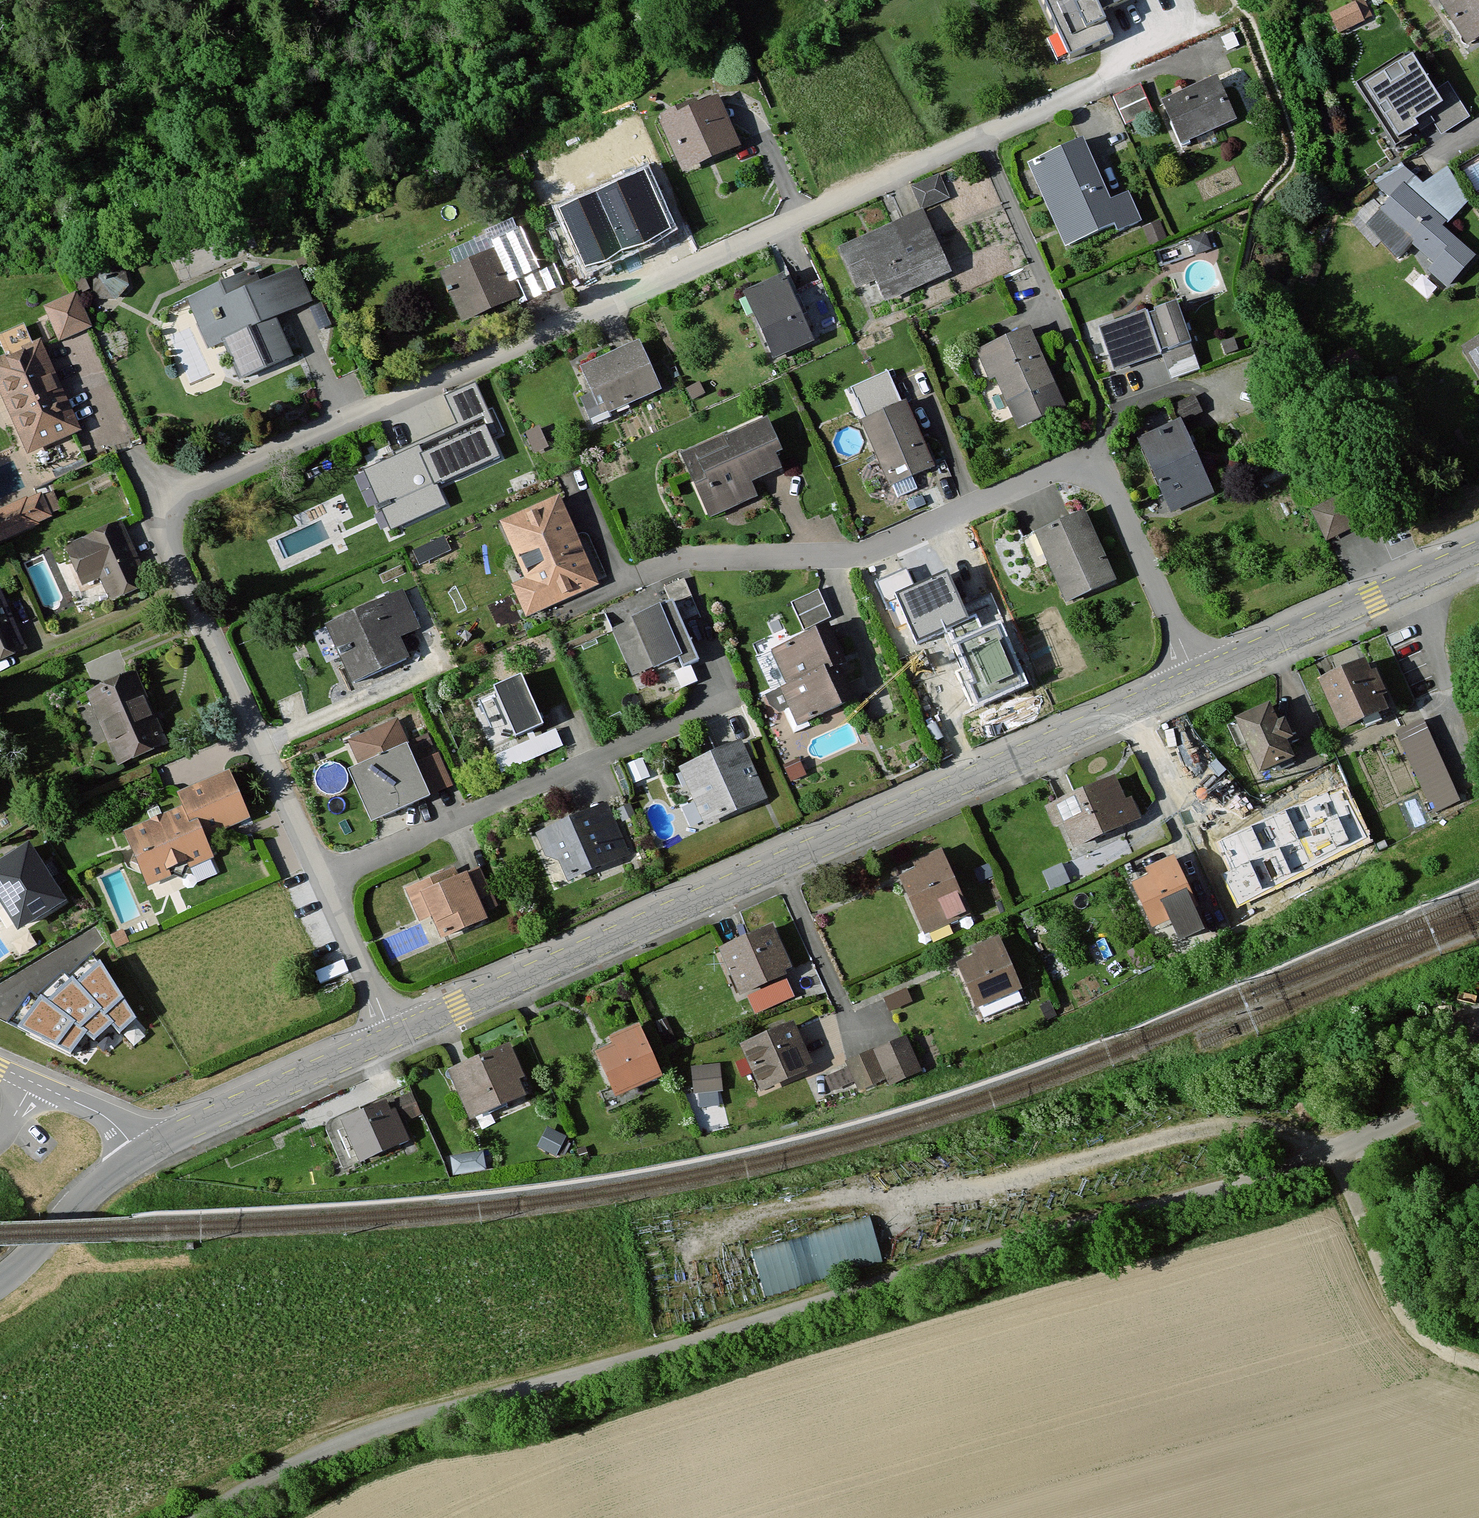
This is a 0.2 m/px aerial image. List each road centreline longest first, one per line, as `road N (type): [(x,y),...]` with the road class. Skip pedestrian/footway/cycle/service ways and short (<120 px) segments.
road 1 (residential): [(393,1037),(156,502),(1123,69)]
road 2 (track): [(1340,1135),(1317,1158),(365,1429),(204,1517)]
road 3 (tertiary): [(393,1037),(1196,678)]
road 4 (residential): [(1196,678),(1109,490),(1081,460),(868,553),(692,556),(644,575)]
road 5 (tertiary): [(1196,678),(1478,552)]
road 6 (track): [(1340,1135),(1407,1326),(1478,1364)]
road 7 (tertiary): [(141,1154),(393,1037)]
road 8 (tertiary): [(0,1281),(141,1154)]
road 9 (residential): [(141,1154),(104,1115),(32,1082)]

